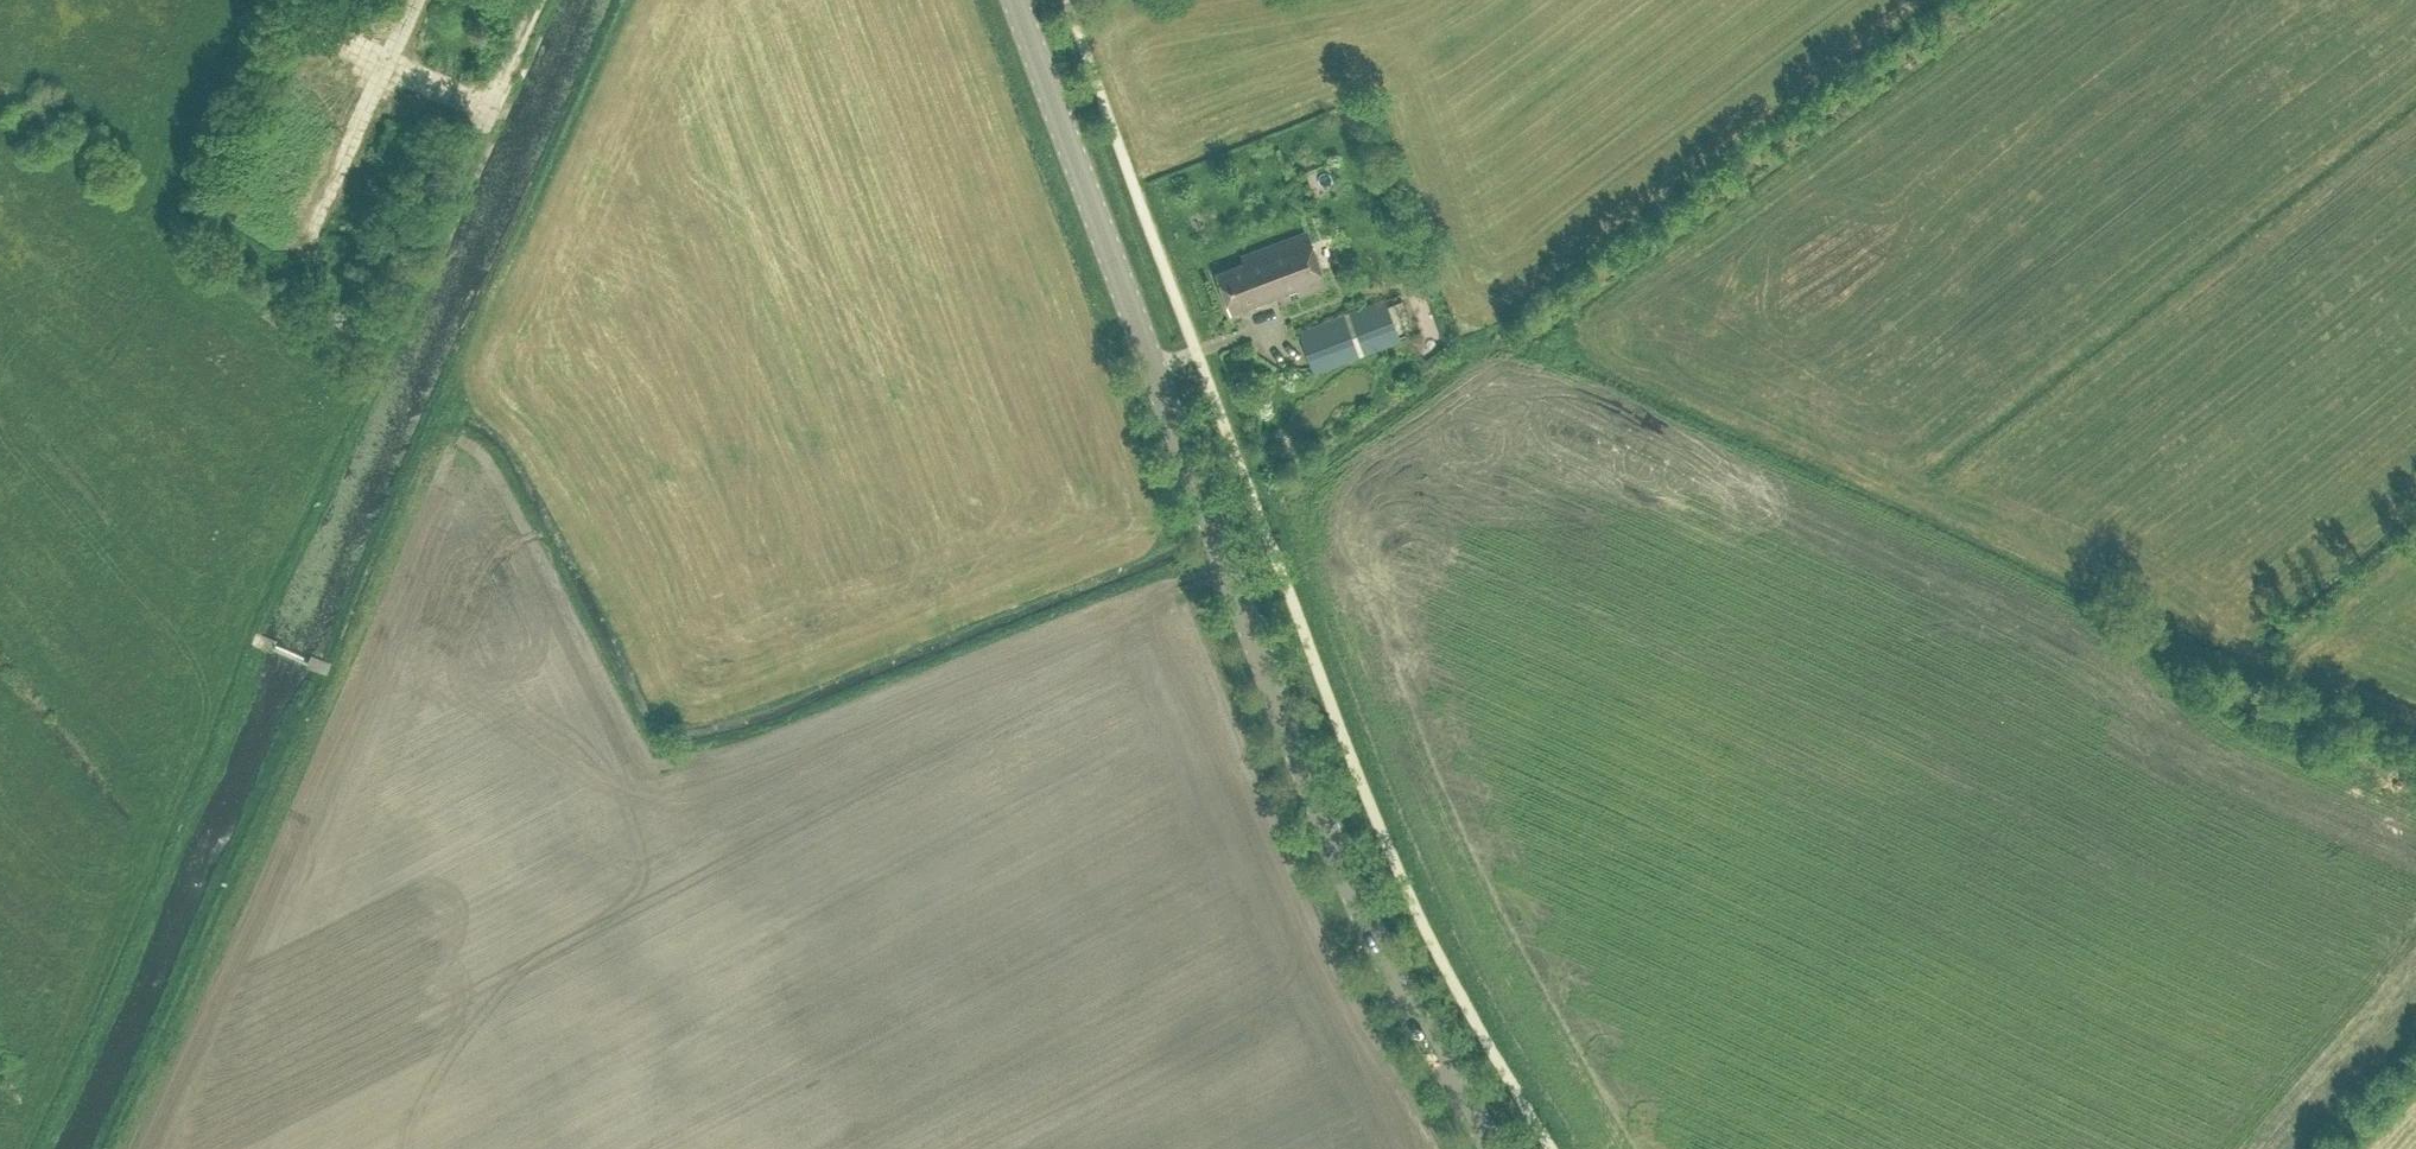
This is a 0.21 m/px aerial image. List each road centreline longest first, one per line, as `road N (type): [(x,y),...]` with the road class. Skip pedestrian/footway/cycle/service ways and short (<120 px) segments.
road 1 (tertiary): [(1502,1148),(1367,917),(1205,518),(1014,0)]
road 2 (track): [(536,0),(489,99),(478,104),(387,68)]

